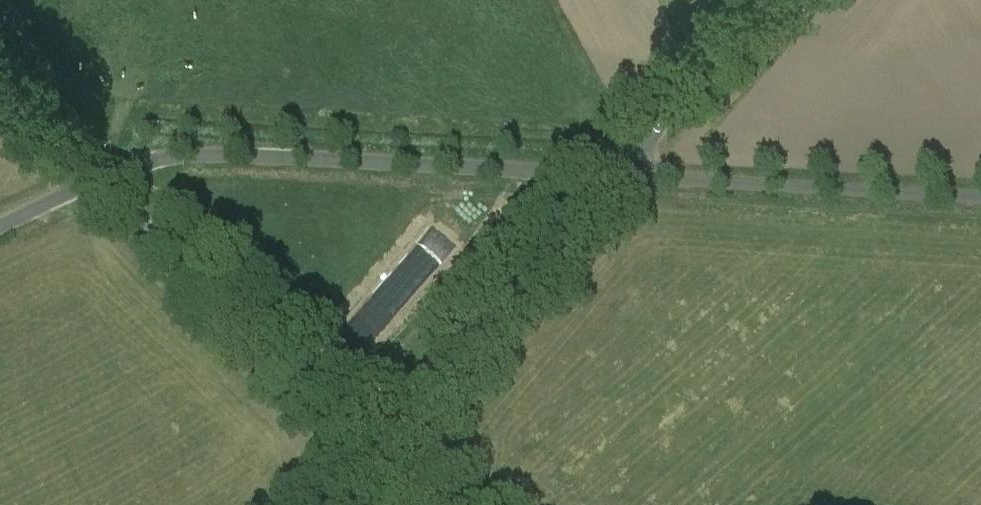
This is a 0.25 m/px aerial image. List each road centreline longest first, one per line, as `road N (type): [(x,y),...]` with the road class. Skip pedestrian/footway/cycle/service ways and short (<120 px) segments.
road 1 (unclassified): [(98,177),(188,153),(616,174)]
road 2 (unclassified): [(430,504),(98,177)]
road 3 (track): [(340,504),(616,174)]
road 4 (unclassified): [(616,174),(980,197)]
road 5 (unclassified): [(616,174),(752,0)]
road 6 (unclassified): [(98,177),(0,80)]

